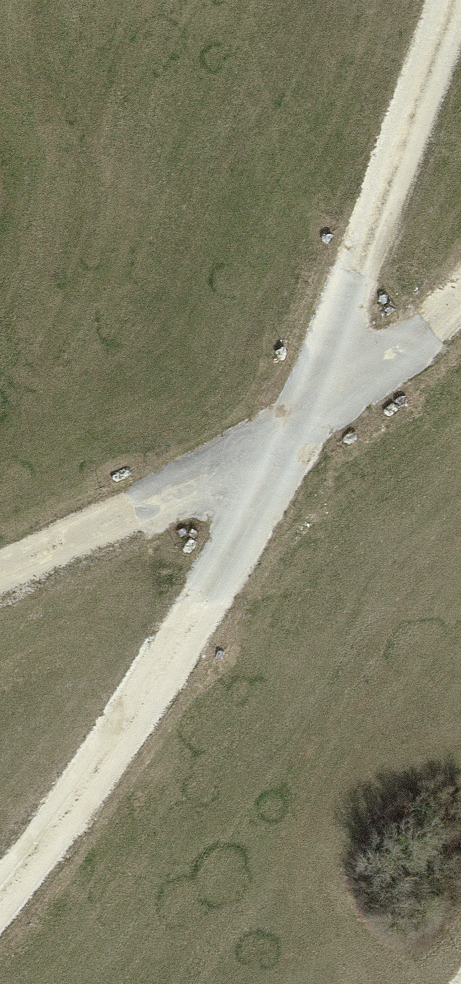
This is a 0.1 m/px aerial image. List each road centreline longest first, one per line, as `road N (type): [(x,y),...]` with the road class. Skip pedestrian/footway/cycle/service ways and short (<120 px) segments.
road 1 (track): [(0,907),(192,639),(295,430),(453,0)]
road 2 (track): [(0,572),(295,430),(435,328),(460,298)]

